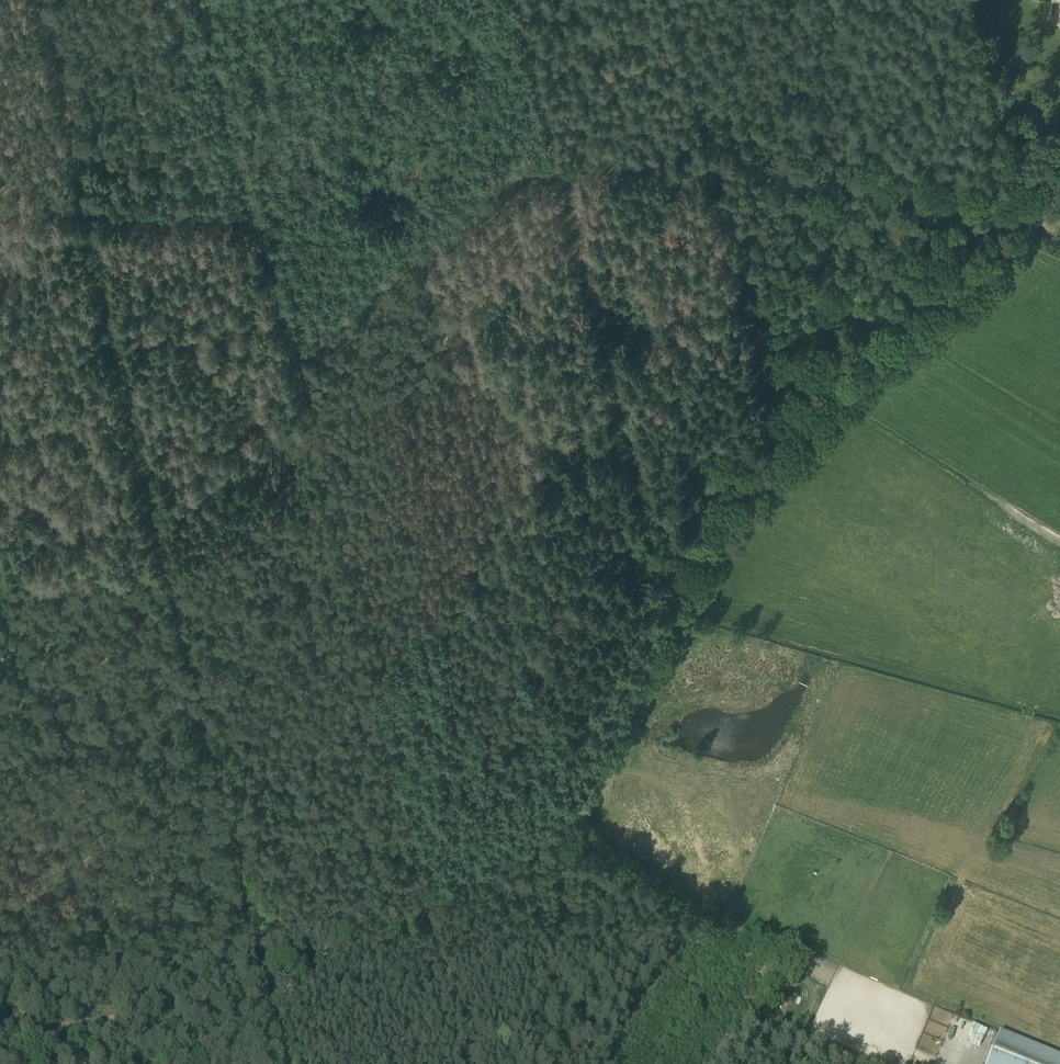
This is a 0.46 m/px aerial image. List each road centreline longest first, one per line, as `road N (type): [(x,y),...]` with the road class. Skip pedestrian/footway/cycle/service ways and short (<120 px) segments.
road 1 (track): [(287,1063),(33,0)]
road 2 (track): [(167,566),(0,585)]

